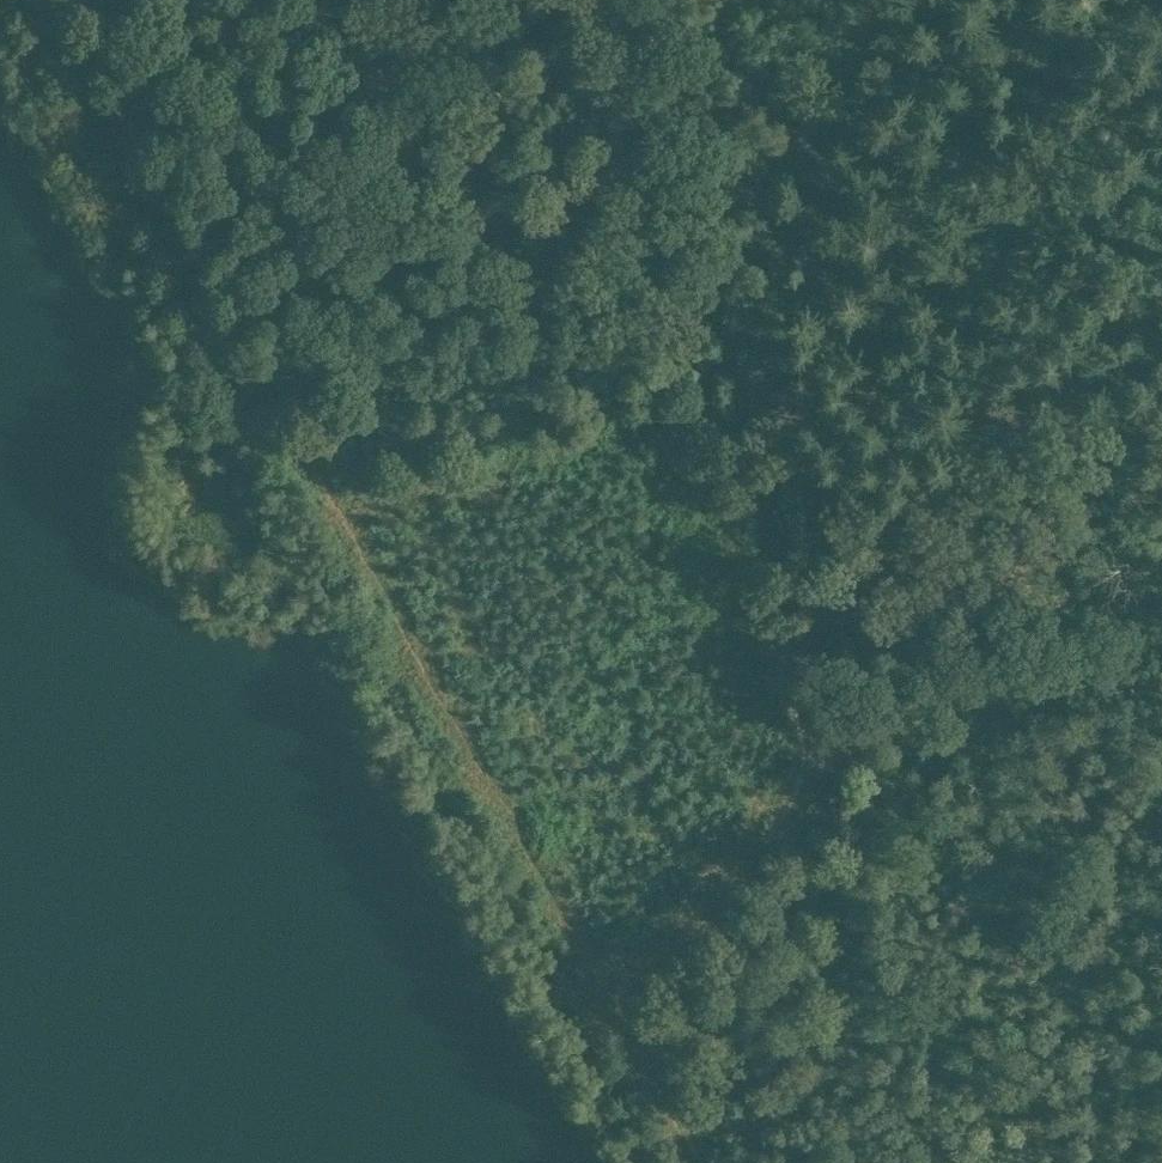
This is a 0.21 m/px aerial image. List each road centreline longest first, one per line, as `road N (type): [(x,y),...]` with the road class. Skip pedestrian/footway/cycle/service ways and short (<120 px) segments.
road 1 (track): [(691,1162),(615,1009),(713,917),(793,813),(804,729),(662,0)]
road 2 (track): [(615,1009),(416,673),(330,502),(42,0)]

